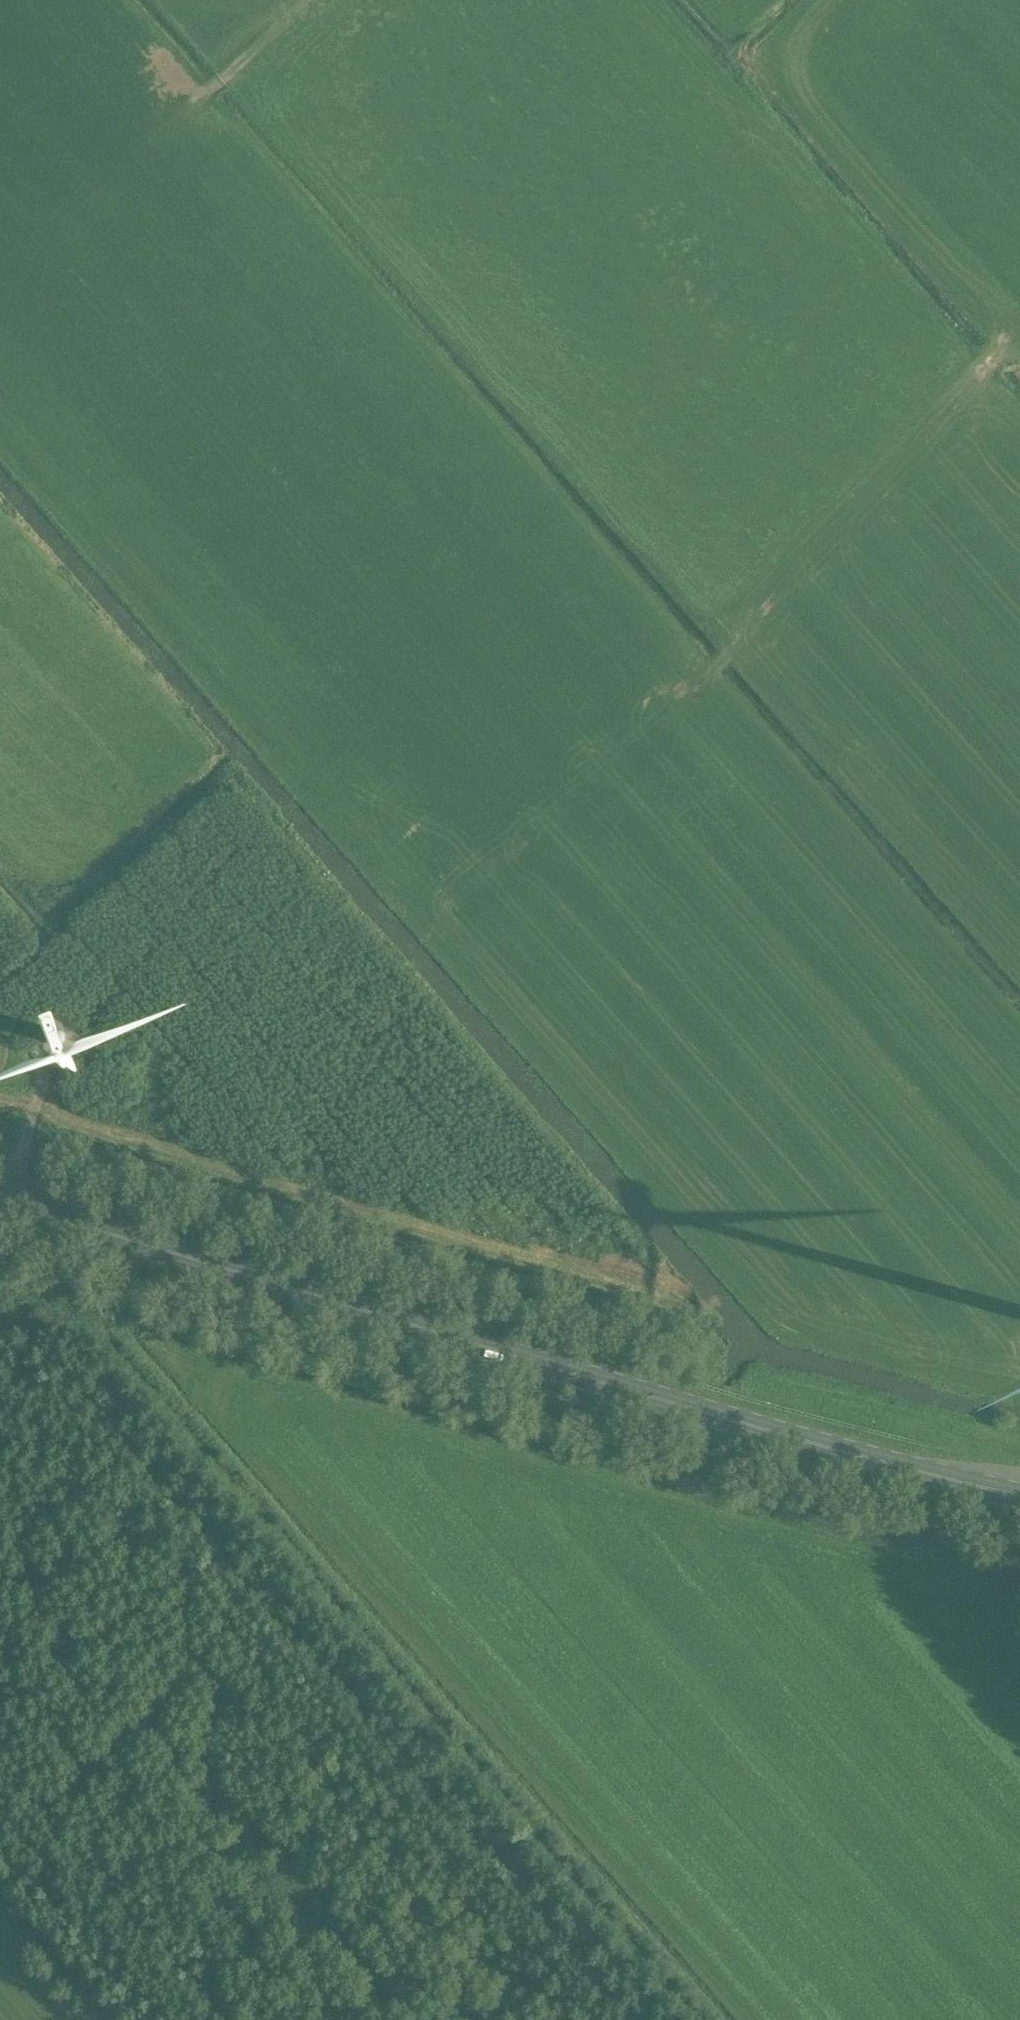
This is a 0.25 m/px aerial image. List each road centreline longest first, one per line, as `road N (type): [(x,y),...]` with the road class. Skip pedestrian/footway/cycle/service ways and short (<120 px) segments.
road 1 (primary): [(1019,1485),(759,1420),(0,1195)]

